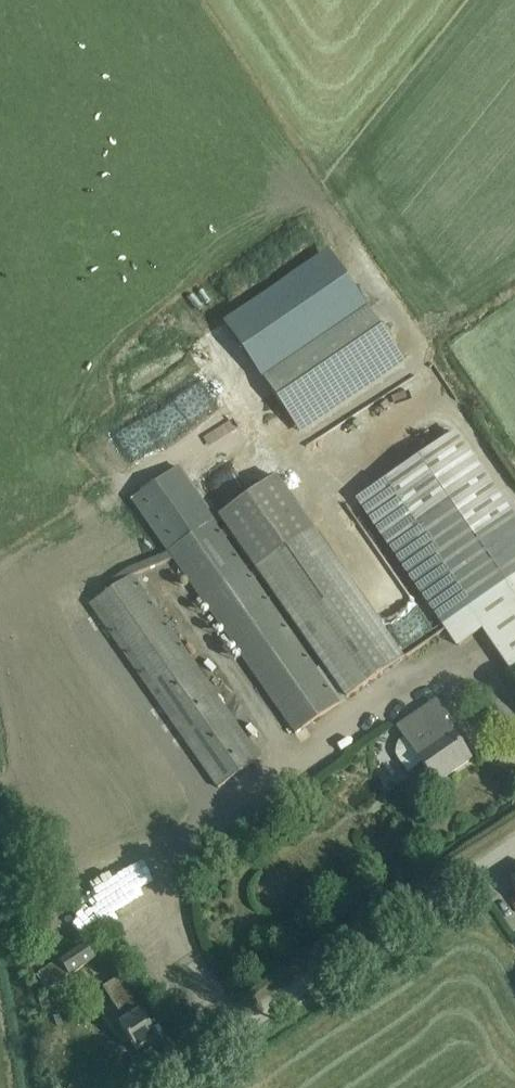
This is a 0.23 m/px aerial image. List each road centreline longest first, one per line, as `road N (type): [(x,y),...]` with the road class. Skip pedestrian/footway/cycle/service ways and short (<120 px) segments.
road 1 (unclassified): [(514,848),(155,1087)]

